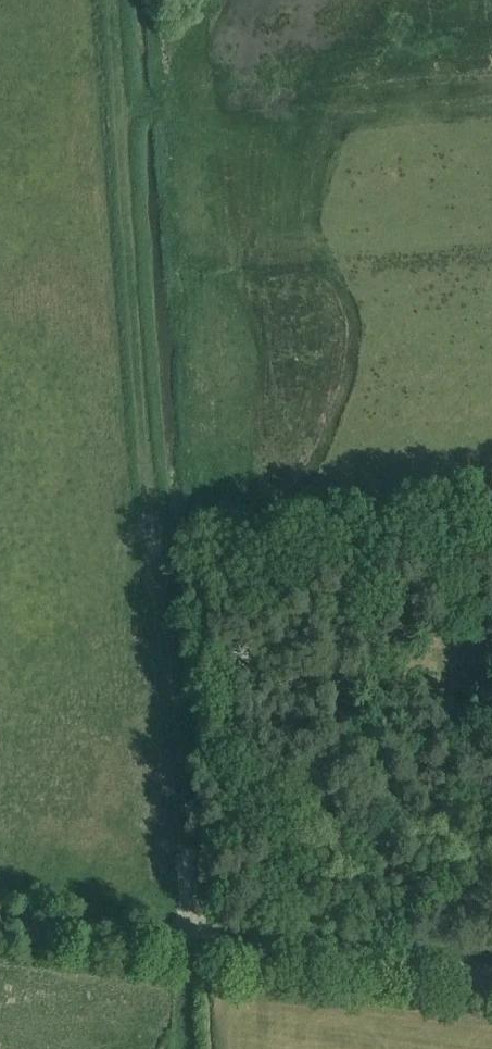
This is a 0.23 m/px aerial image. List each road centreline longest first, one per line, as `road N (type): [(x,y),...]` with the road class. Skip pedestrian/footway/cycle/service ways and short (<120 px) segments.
road 1 (unclassified): [(491,986),(0,921)]

